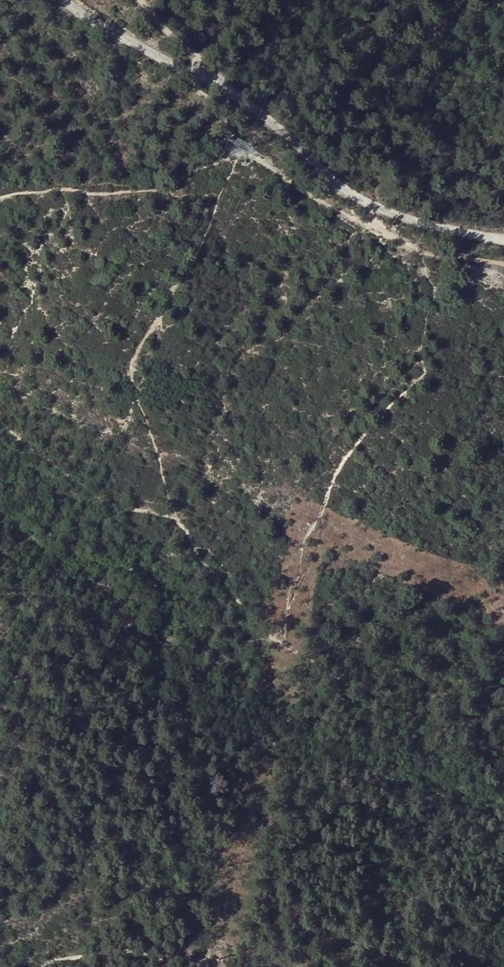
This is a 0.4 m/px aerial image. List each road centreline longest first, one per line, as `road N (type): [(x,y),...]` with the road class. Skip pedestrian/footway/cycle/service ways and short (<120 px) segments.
road 1 (track): [(503,239),(372,210),(233,96),(61,0)]

